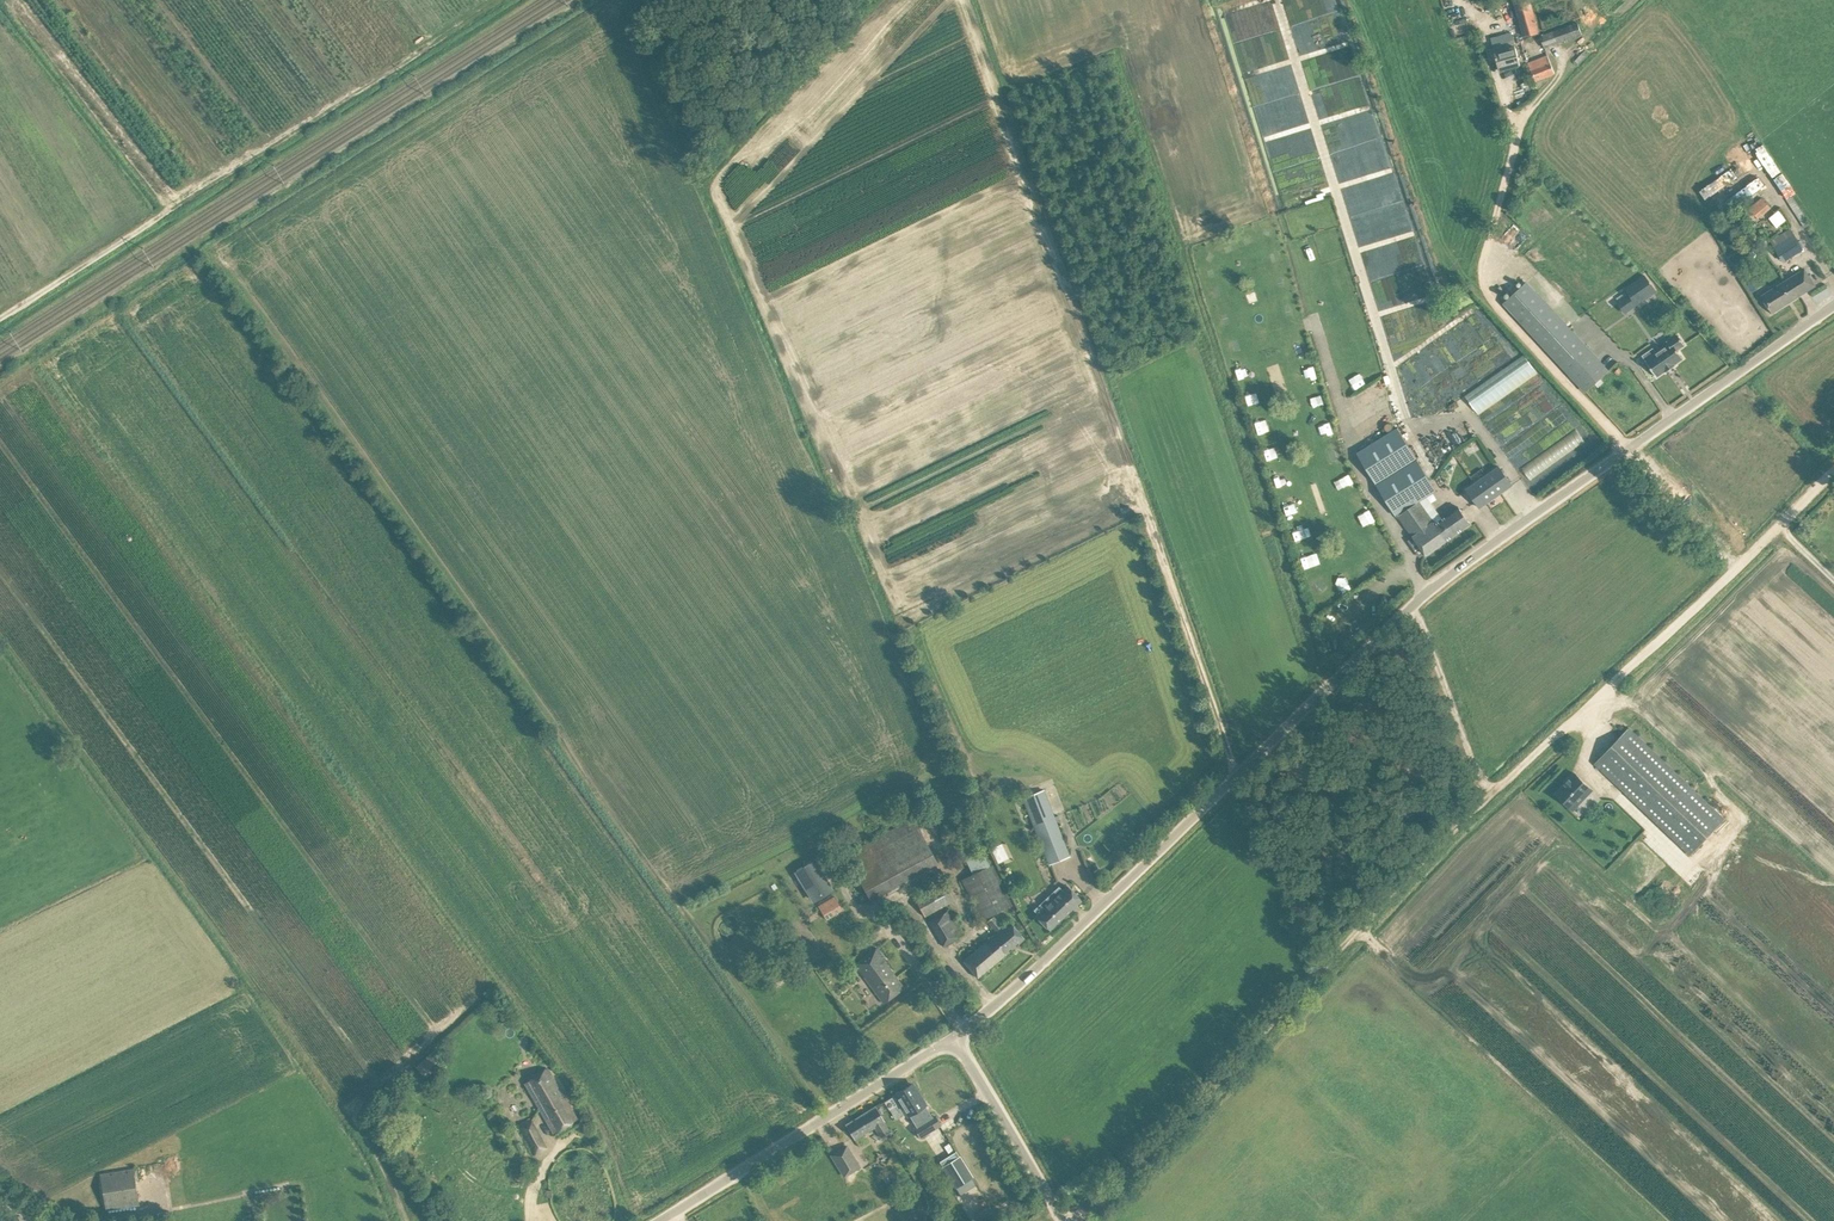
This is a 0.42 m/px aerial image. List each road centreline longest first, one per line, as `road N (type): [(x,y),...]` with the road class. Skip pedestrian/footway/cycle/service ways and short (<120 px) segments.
road 1 (unclassified): [(954,1036),(1010,993),(1413,605),(1833,305)]
road 2 (track): [(1780,526),(1494,791),(1076,1220)]
road 3 (track): [(1236,776),(972,0)]
road 4 (track): [(0,321),(510,0)]
road 5 (track): [(1201,335),(1383,861),(1402,885)]
road 6 (track): [(1626,450),(1494,306),(1480,280),(1524,116),(1557,77)]
road 7 (unclassified): [(659,1220),(954,1036)]
road 8 (track): [(831,1114),(667,878)]
road 9 (unclassified): [(1064,1220),(954,1036)]
road 10 (track): [(1494,791),(1481,779),(1413,605)]

